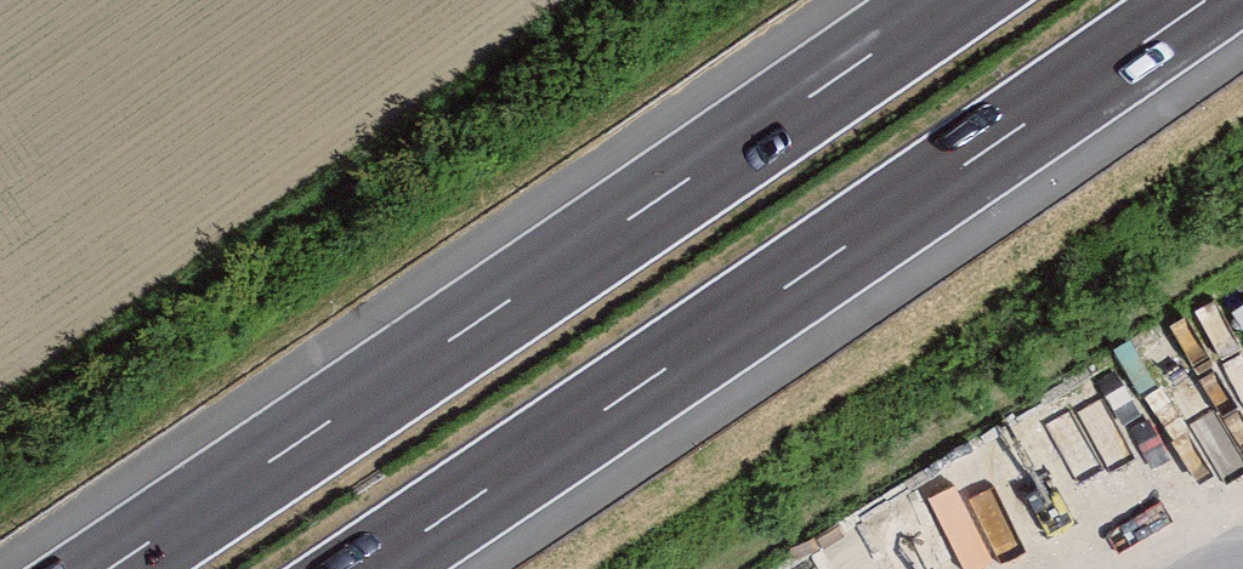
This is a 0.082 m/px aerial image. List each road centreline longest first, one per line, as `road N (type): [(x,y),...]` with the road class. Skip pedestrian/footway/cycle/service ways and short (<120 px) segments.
road 1 (motorway): [(944,0),(103,568)]
road 2 (motorway): [(367,568),(1207,0)]

